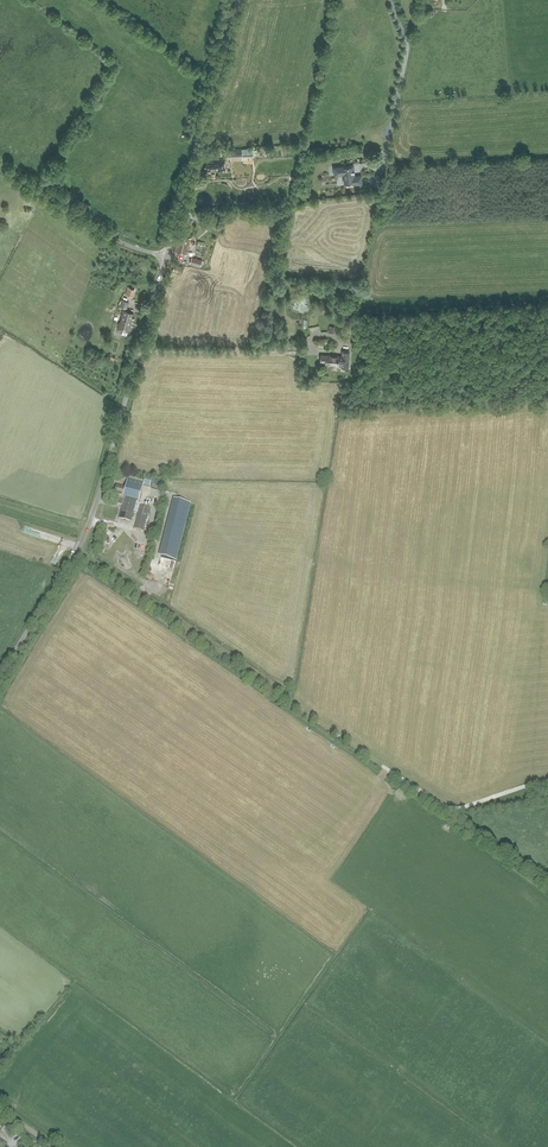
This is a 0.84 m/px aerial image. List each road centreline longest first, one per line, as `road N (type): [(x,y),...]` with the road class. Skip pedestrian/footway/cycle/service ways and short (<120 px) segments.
road 1 (unclassified): [(0,675),(89,524),(166,258)]
road 2 (unclassified): [(166,258),(240,0)]
road 3 (track): [(390,0),(407,53),(383,162),(356,167)]
road 4 (unclassified): [(166,258),(120,242),(0,165)]
road 5 (track): [(547,781),(448,808),(383,766)]

